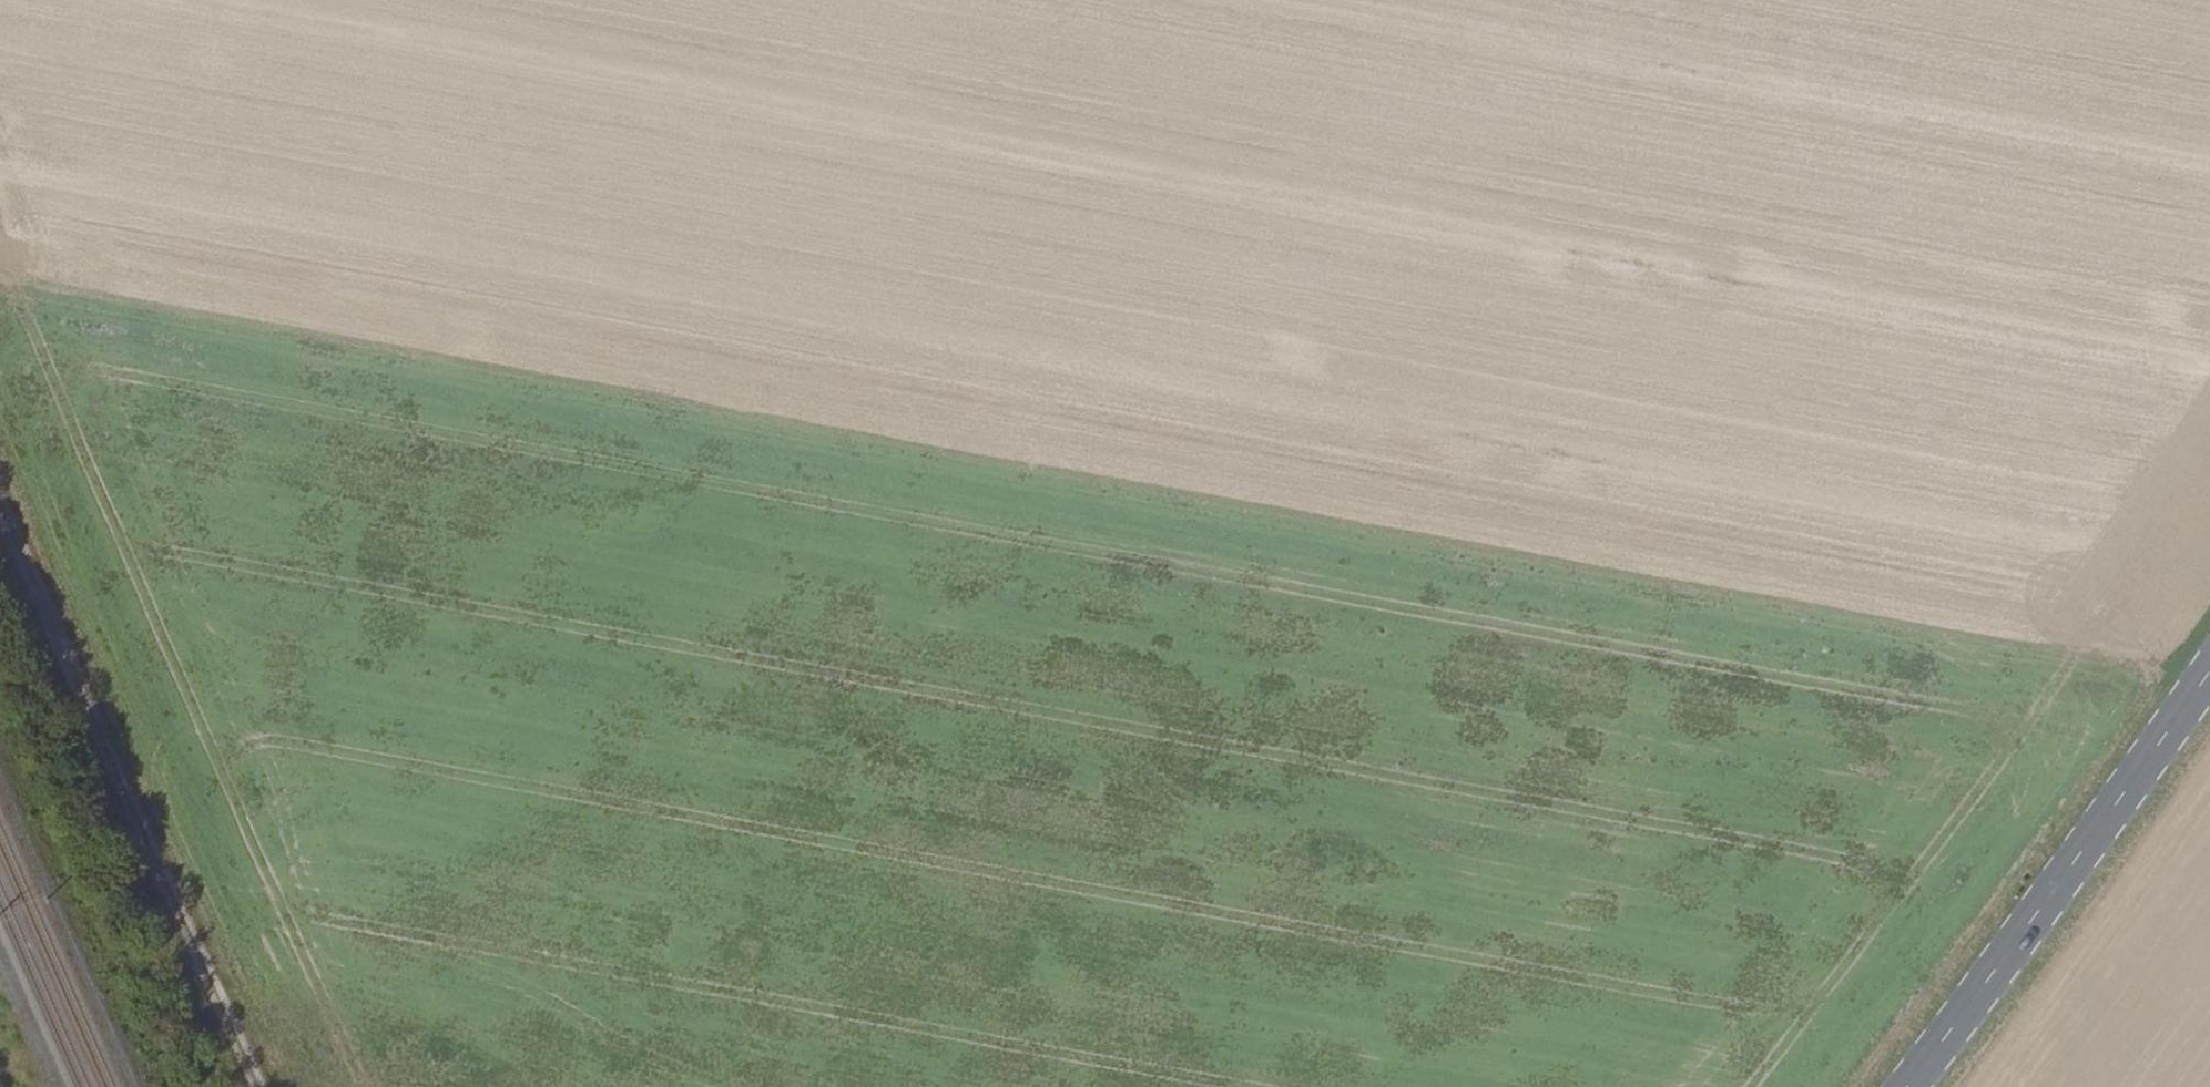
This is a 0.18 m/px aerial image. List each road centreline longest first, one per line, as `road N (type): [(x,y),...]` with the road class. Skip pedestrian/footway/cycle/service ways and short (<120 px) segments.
road 1 (track): [(258,1086),(0,512)]
road 2 (primary): [(2209,687),(1914,1086)]

